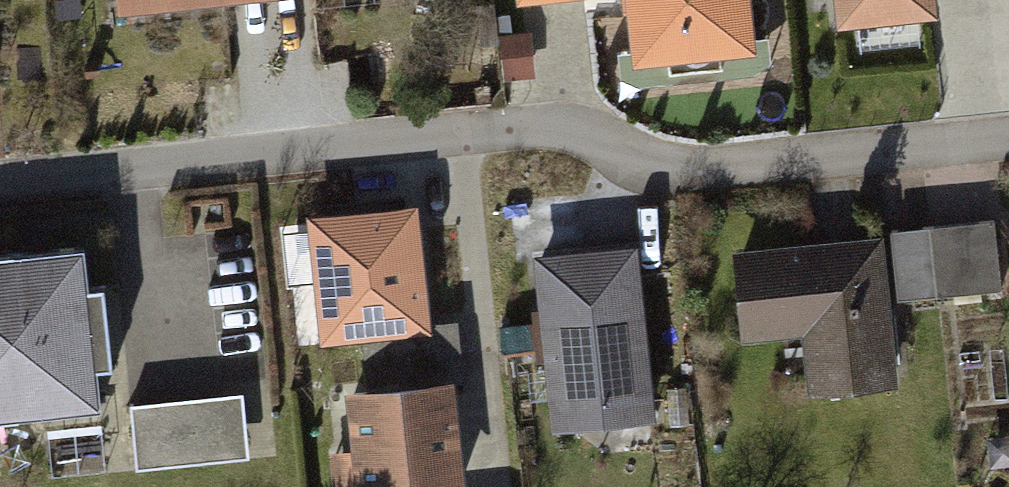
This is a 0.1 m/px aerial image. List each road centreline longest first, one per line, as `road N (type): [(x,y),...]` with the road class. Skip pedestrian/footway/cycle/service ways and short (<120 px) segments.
road 1 (residential): [(1008,138),(678,169),(556,124),(0,182)]

